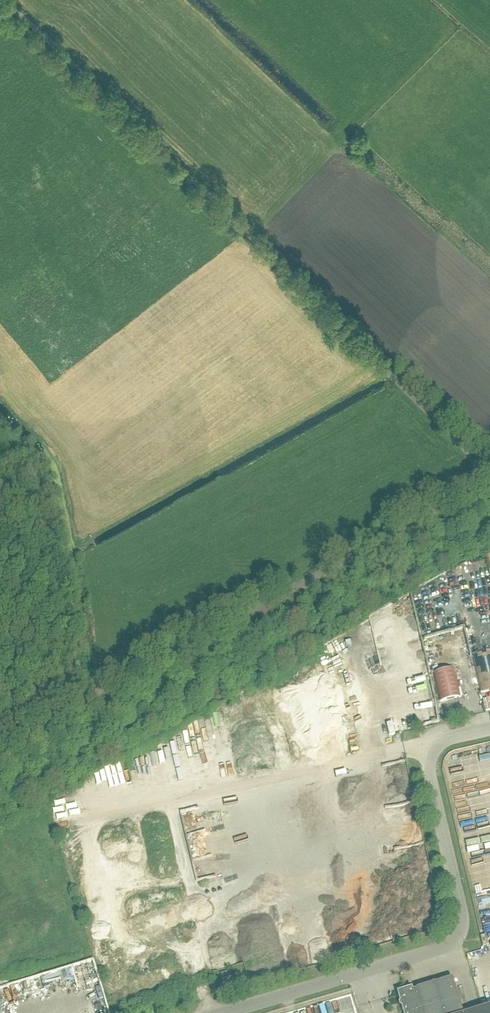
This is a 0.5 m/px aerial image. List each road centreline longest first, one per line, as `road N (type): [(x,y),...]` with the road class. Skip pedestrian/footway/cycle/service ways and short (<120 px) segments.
road 1 (unclassified): [(489,475),(4,0)]
road 2 (unclassified): [(0,756),(489,477)]
road 3 (unclassified): [(212,1012),(441,945),(456,933),(459,907),(429,778),(431,758),(443,744),(489,731)]

